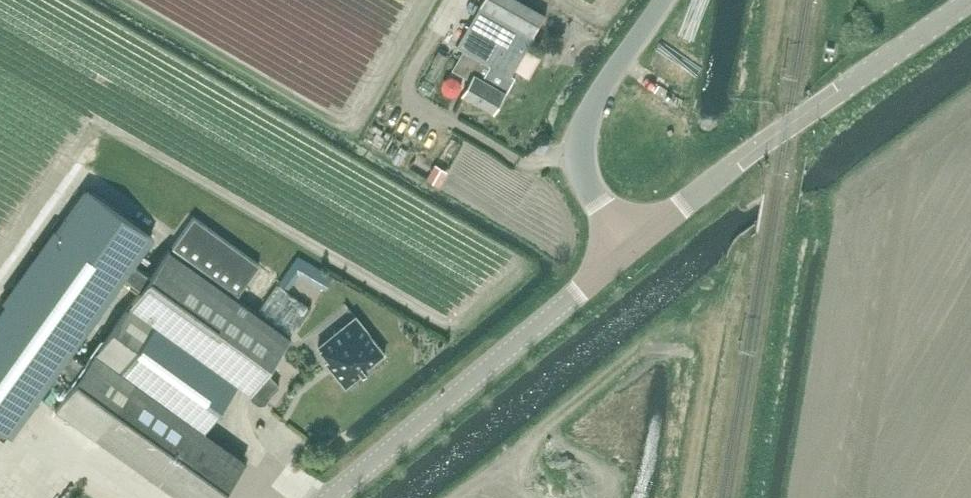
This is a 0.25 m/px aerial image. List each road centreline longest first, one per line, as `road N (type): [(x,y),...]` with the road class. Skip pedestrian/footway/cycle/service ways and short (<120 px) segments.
road 1 (unclassified): [(628,245),(970,0)]
road 2 (unclassified): [(331,497),(628,245)]
road 3 (unclassified): [(628,245),(587,183),(581,151),(610,76),(661,0)]

